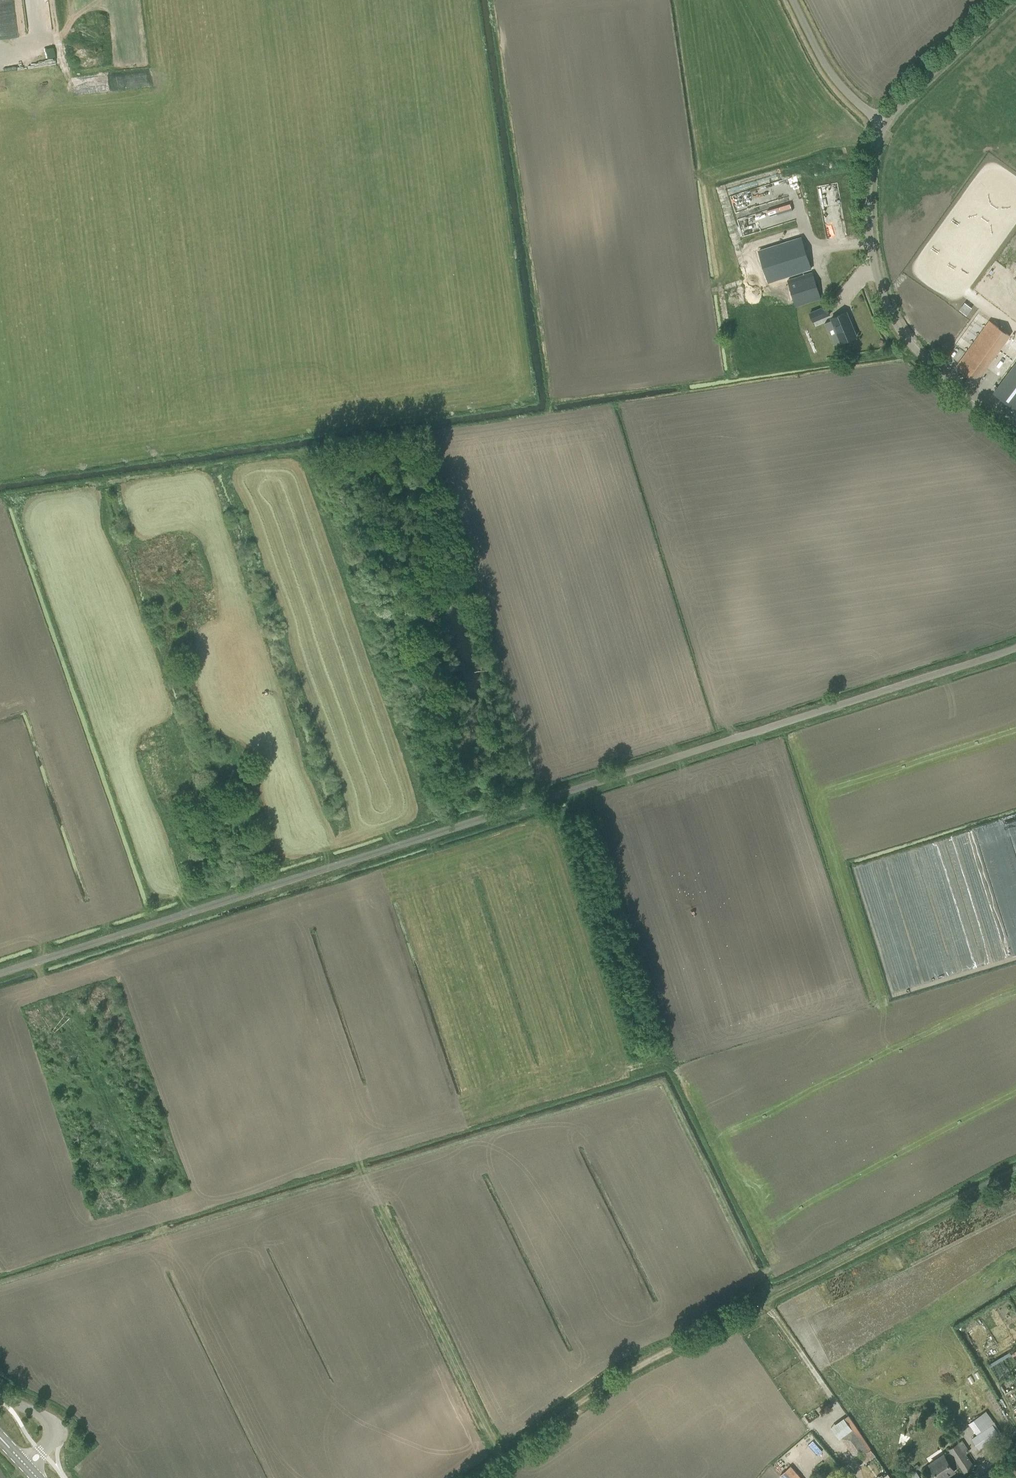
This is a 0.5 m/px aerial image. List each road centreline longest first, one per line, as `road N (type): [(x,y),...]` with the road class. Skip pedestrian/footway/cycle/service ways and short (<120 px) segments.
road 1 (unclassified): [(0,972),(1015,647)]
road 2 (track): [(1015,1173),(588,1399),(503,1462),(358,1154)]
road 3 (unclassified): [(1015,433),(909,340),(885,301),(870,240),(871,186),(887,121)]
road 4 (unclassified): [(887,121),(1010,0)]
road 5 (unclassified): [(795,0),(838,81),(887,121)]

